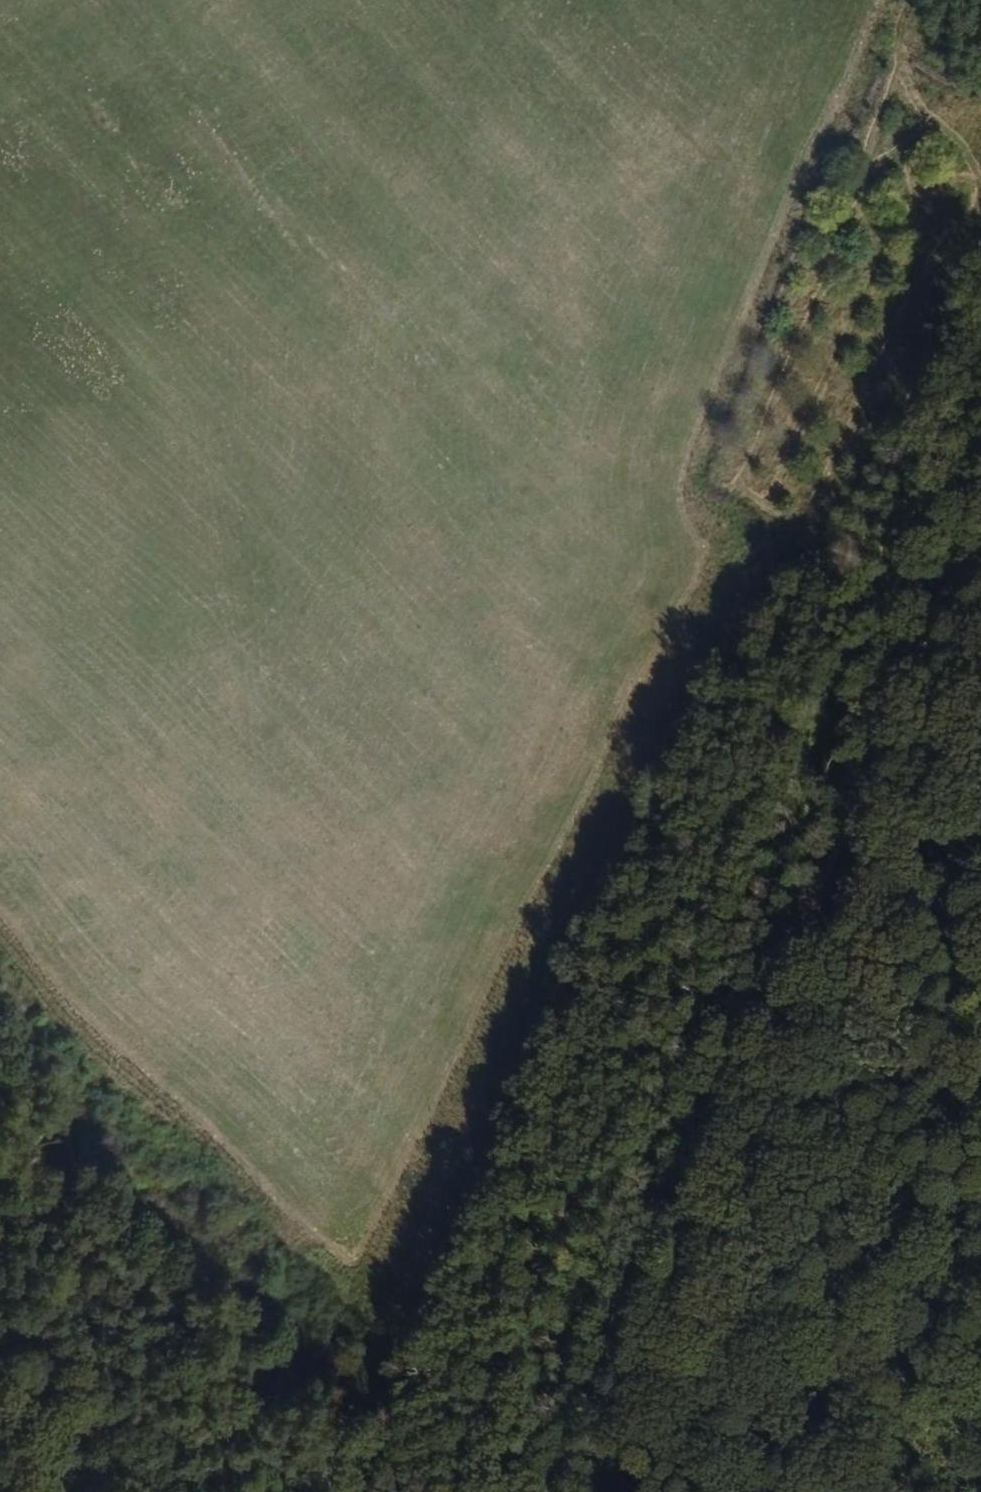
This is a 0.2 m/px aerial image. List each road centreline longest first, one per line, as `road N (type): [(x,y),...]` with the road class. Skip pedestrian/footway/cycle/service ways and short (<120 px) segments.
road 1 (track): [(560,1491),(980,503)]

